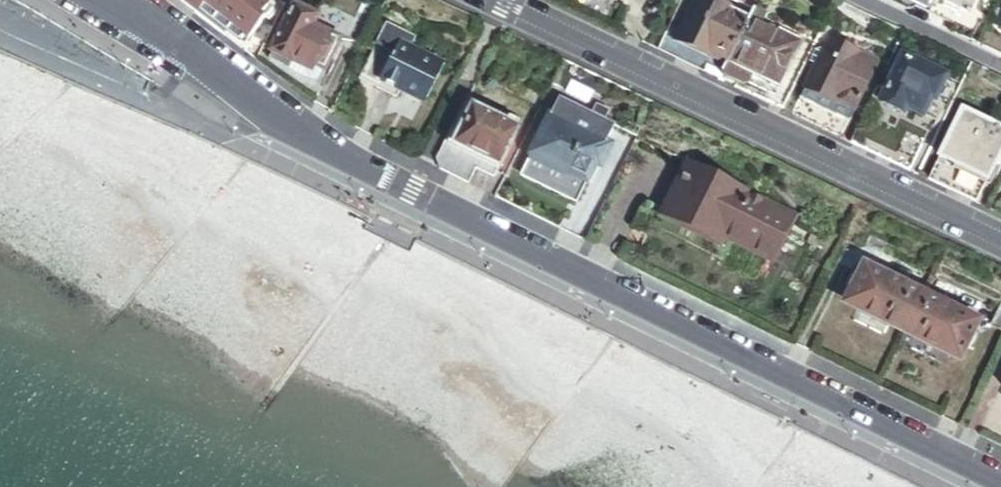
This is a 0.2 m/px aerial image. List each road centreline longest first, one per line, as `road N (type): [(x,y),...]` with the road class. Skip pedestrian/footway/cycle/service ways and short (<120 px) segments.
road 1 (residential): [(110,0),(269,113),(1000,485)]
road 2 (residential): [(1000,244),(487,0)]
road 3 (residential): [(1000,67),(860,0)]

